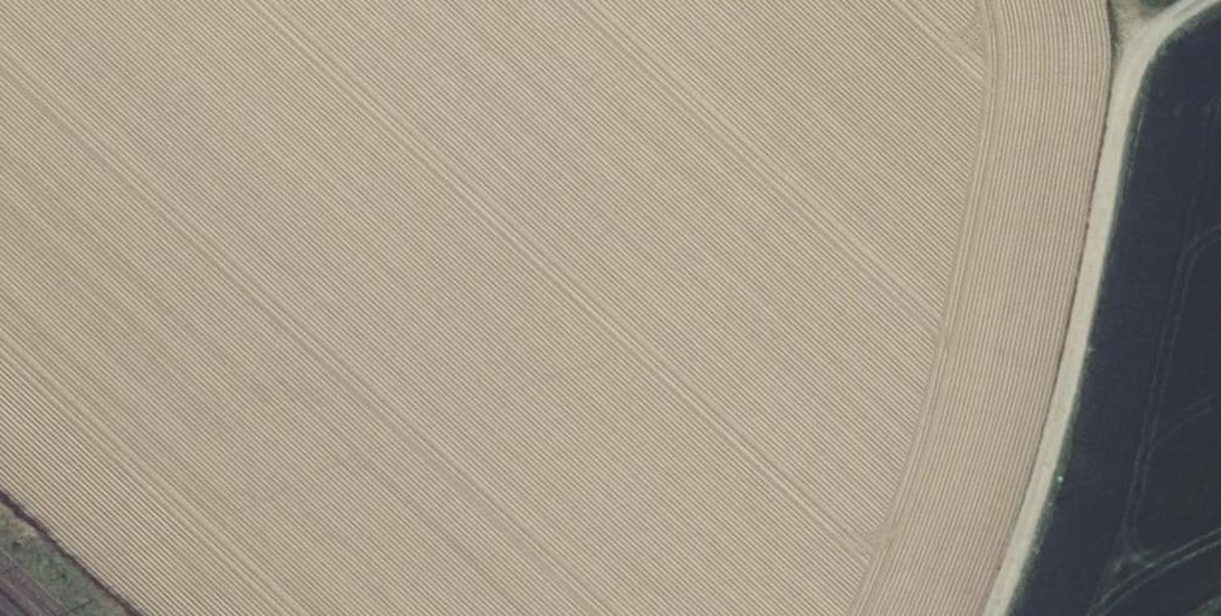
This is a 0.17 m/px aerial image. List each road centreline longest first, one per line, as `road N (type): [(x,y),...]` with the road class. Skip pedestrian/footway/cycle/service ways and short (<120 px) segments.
road 1 (track): [(1120,0),(1140,54),(1033,502),(988,615)]

